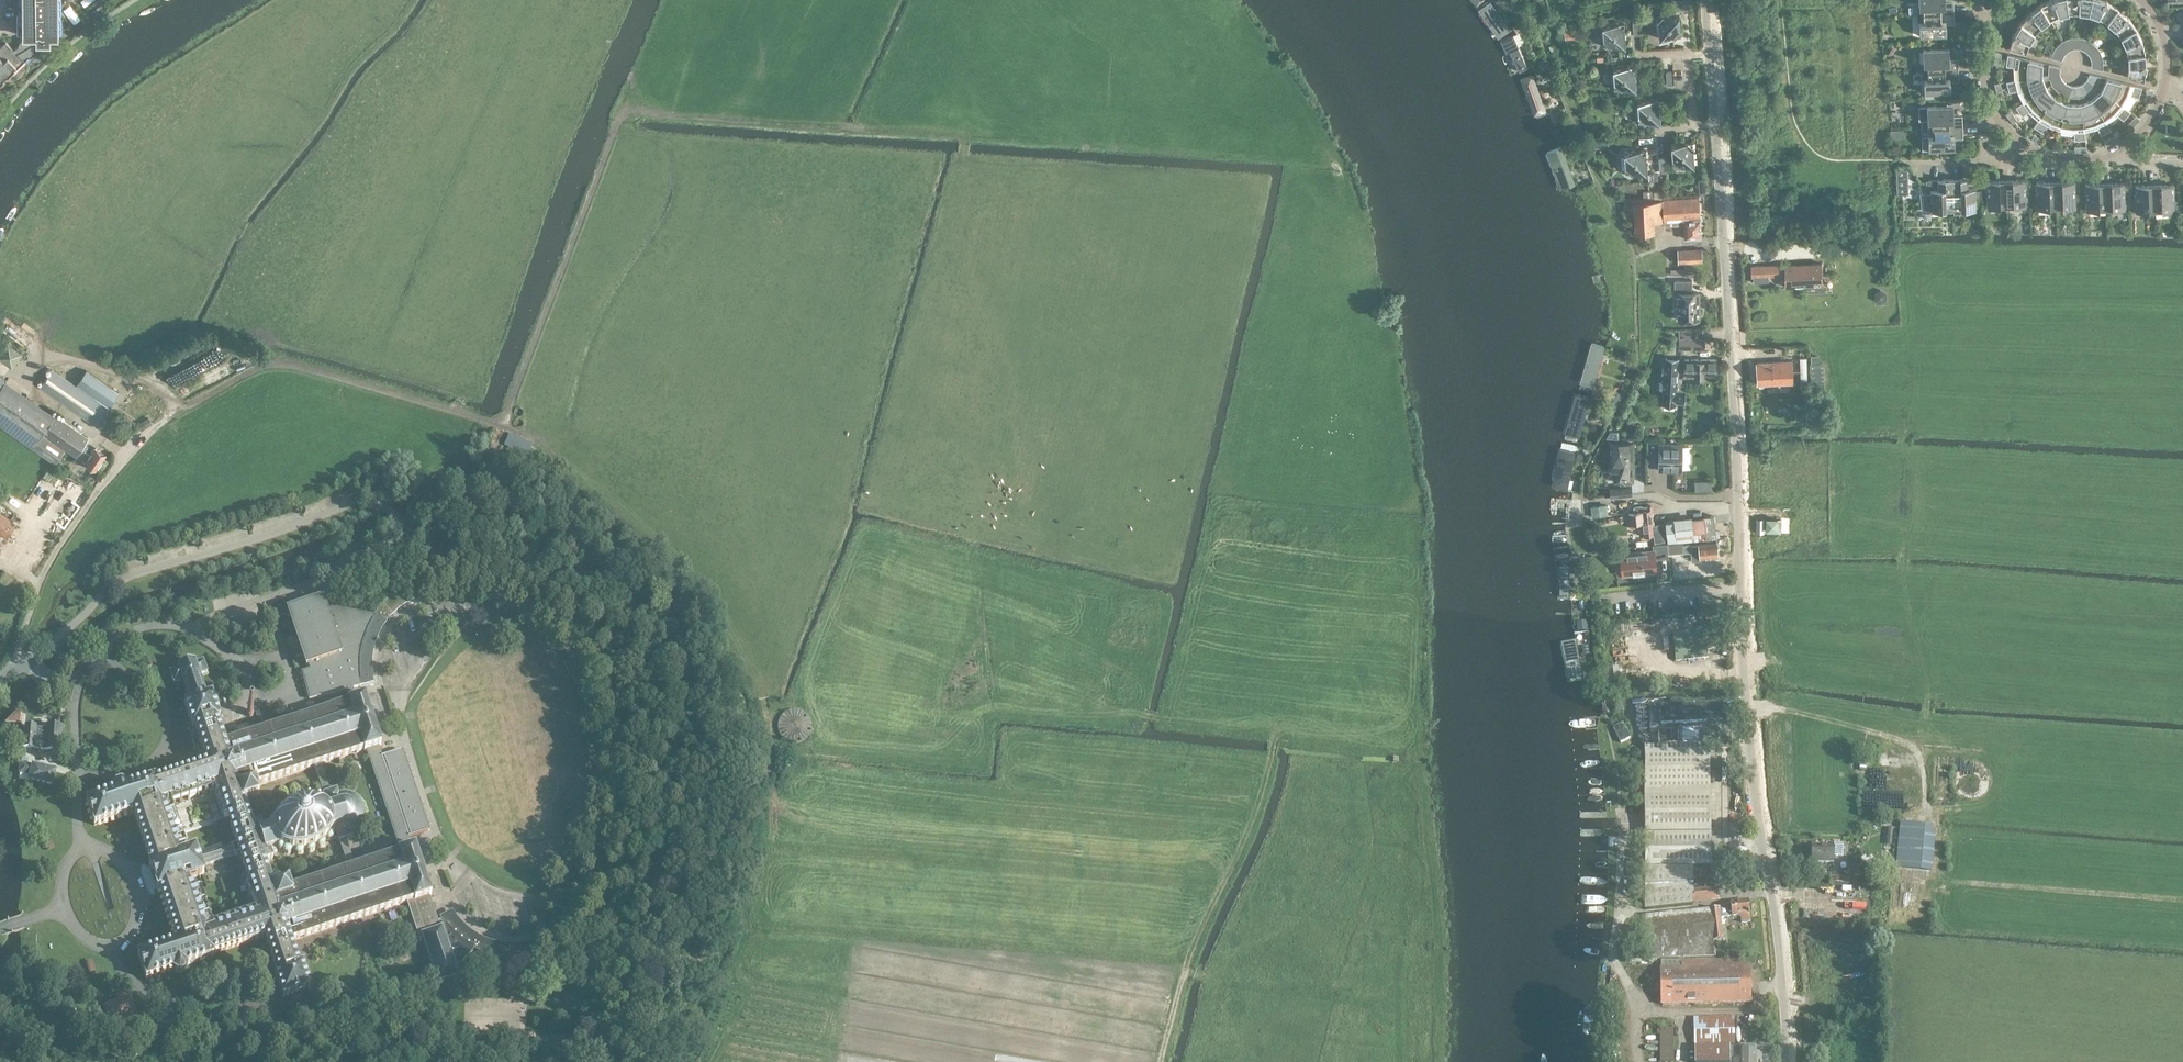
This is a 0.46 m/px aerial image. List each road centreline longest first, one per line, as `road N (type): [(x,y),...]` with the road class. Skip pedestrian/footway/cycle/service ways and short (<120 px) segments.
road 1 (residential): [(1784,1061),(1755,761),(1704,0)]
road 2 (track): [(963,132),(620,113),(503,424)]
road 3 (track): [(769,746),(758,686),(699,580),(663,540),(533,440),(456,411),(461,398)]
road 4 (track): [(1923,680),(1905,608),(1904,434),(1836,336),(1732,337)]
road 5 (track): [(1346,224),(1337,166),(1309,150),(963,132)]
road 6 (track): [(1181,974),(1265,788),(1275,736),(1143,716)]
road 7 (track): [(456,411),(299,366),(264,365)]
road 8 (track): [(1162,1061),(1181,974),(1279,975)]
road 9 (track): [(273,312),(264,365),(156,425)]
road 10 (track): [(1923,680),(1749,660)]
road 11 (track): [(1911,747),(1895,736),(1751,702)]
road 12 (residential): [(2025,147),(1995,114),(1986,88),(1994,23)]
road 13 (residential): [(1899,160),(2012,160),(2025,147)]

